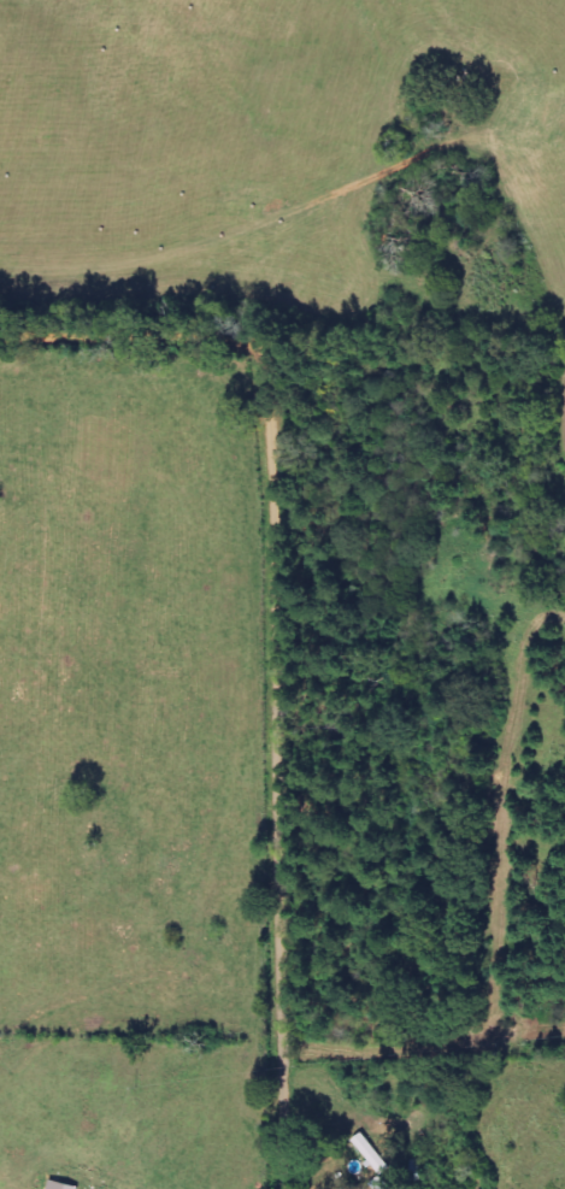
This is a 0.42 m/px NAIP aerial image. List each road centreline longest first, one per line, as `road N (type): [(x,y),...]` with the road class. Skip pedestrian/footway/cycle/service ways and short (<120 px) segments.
road 1 (residential): [(278,1188),(281,793),(266,367),(243,342)]
road 2 (residential): [(465,147),(335,216),(275,286),(243,342)]
road 3 (residential): [(279,1046),(564,1042)]
road 4 (residential): [(243,342),(0,336)]

